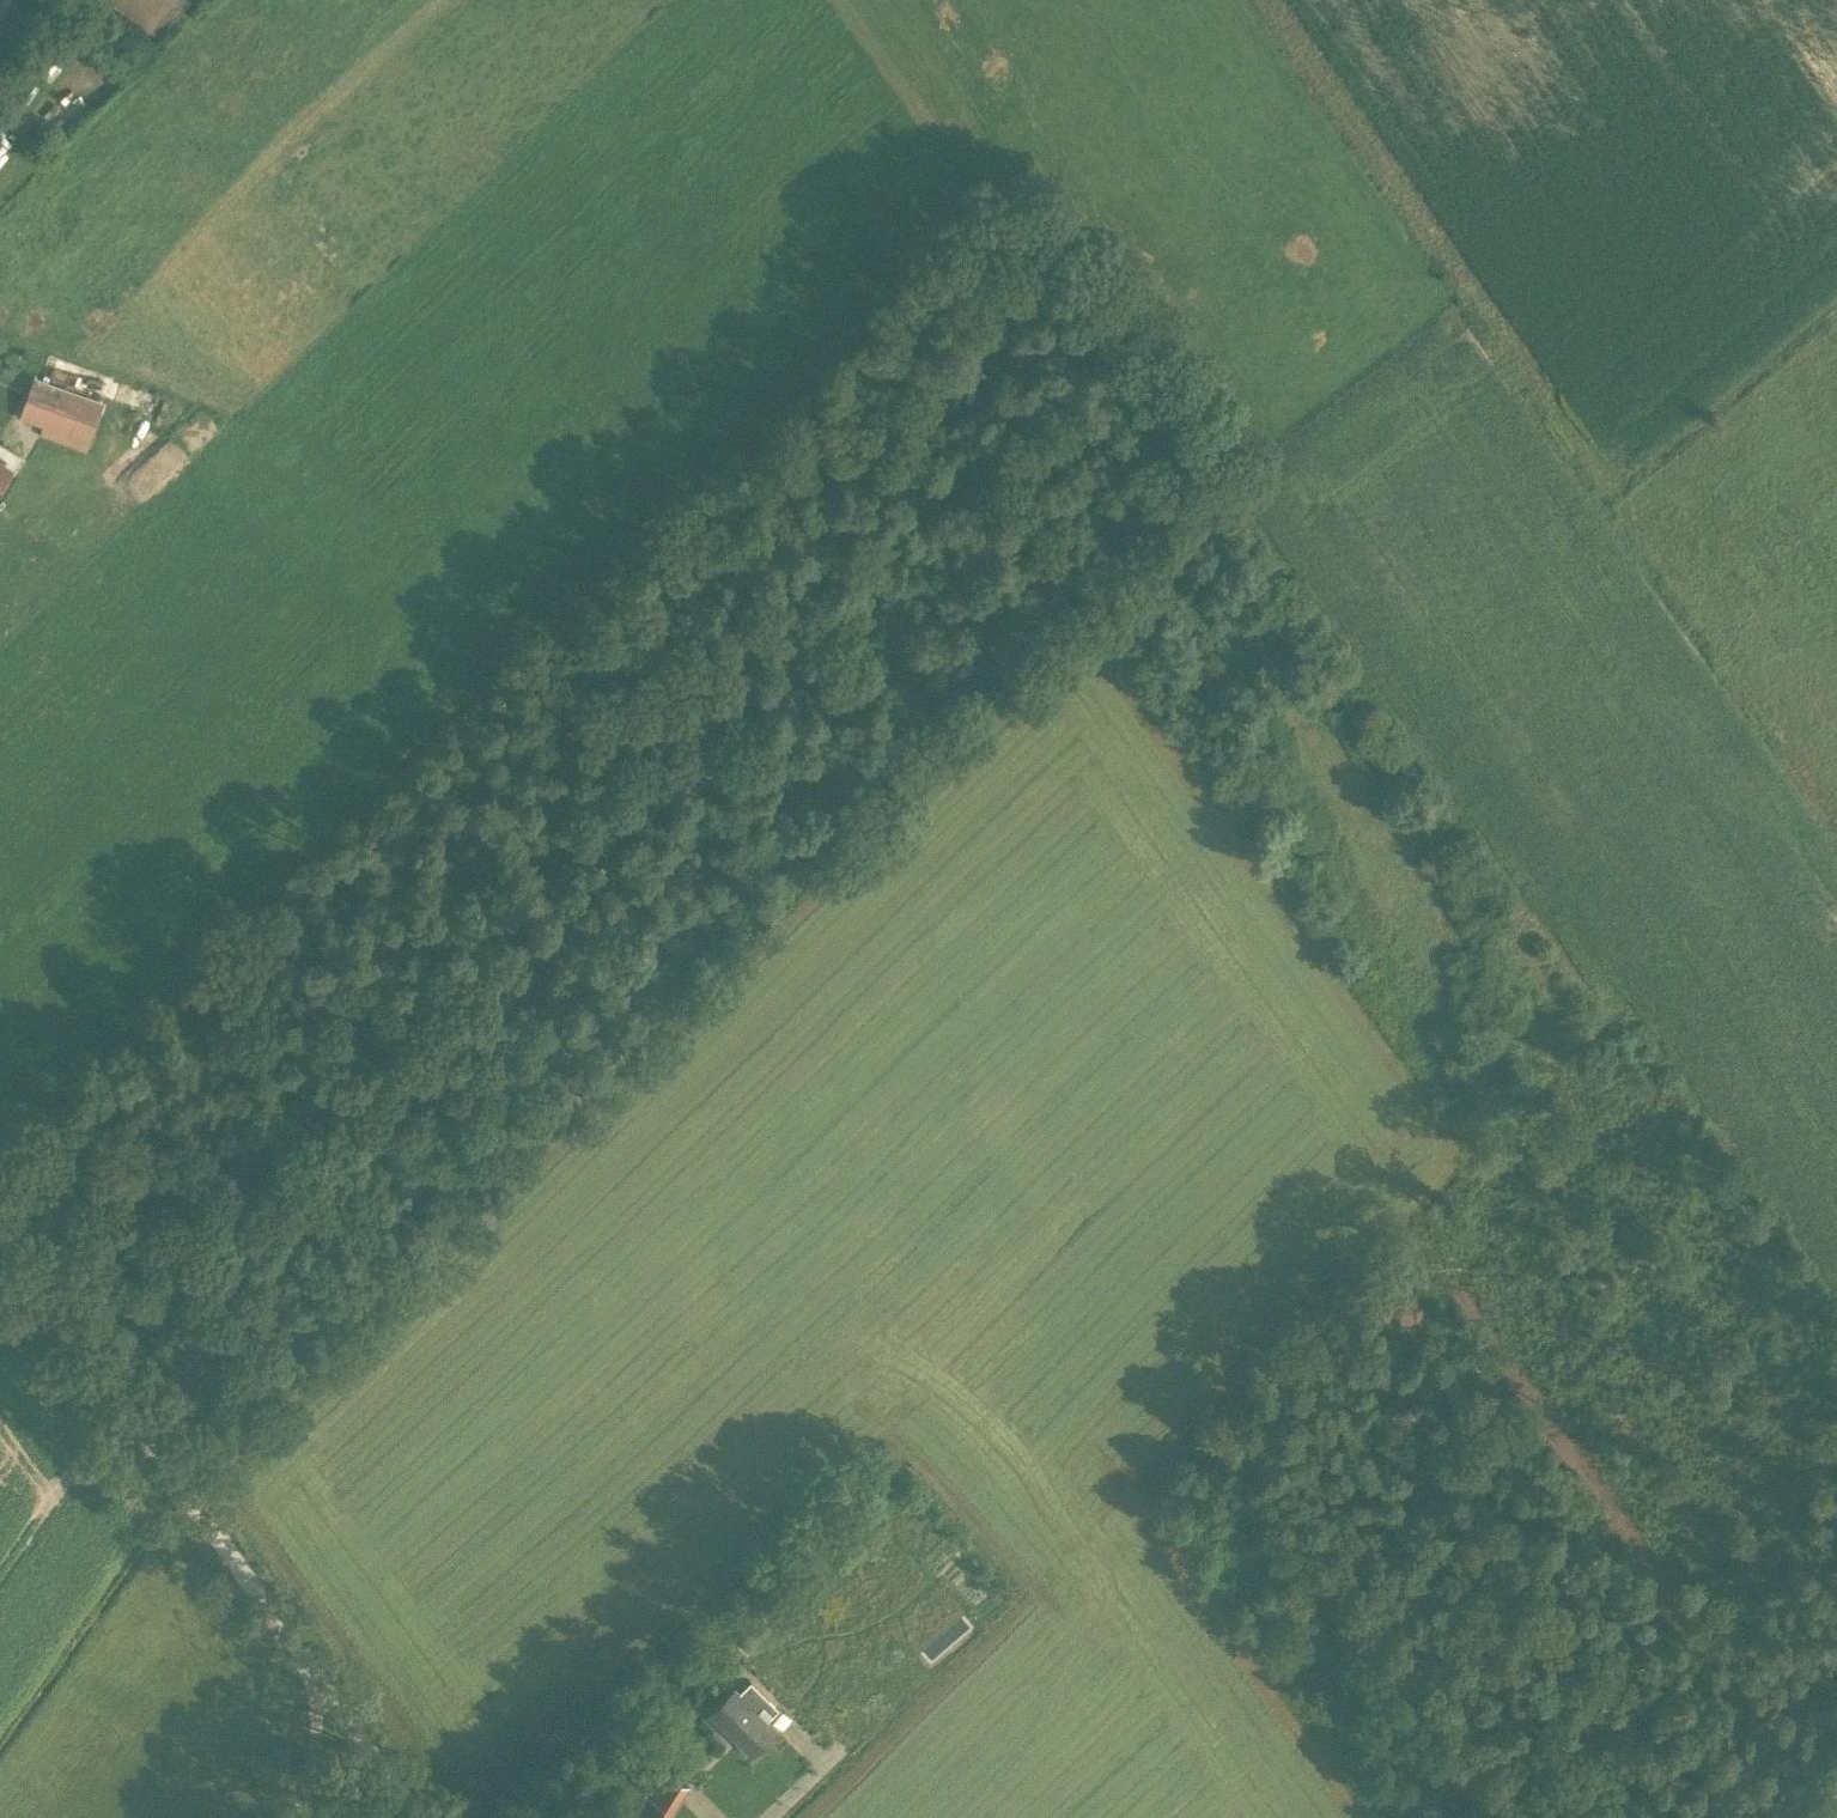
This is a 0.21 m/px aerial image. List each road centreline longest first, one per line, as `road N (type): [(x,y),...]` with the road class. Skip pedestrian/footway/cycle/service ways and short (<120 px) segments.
road 1 (track): [(67,1330),(417,1817)]

